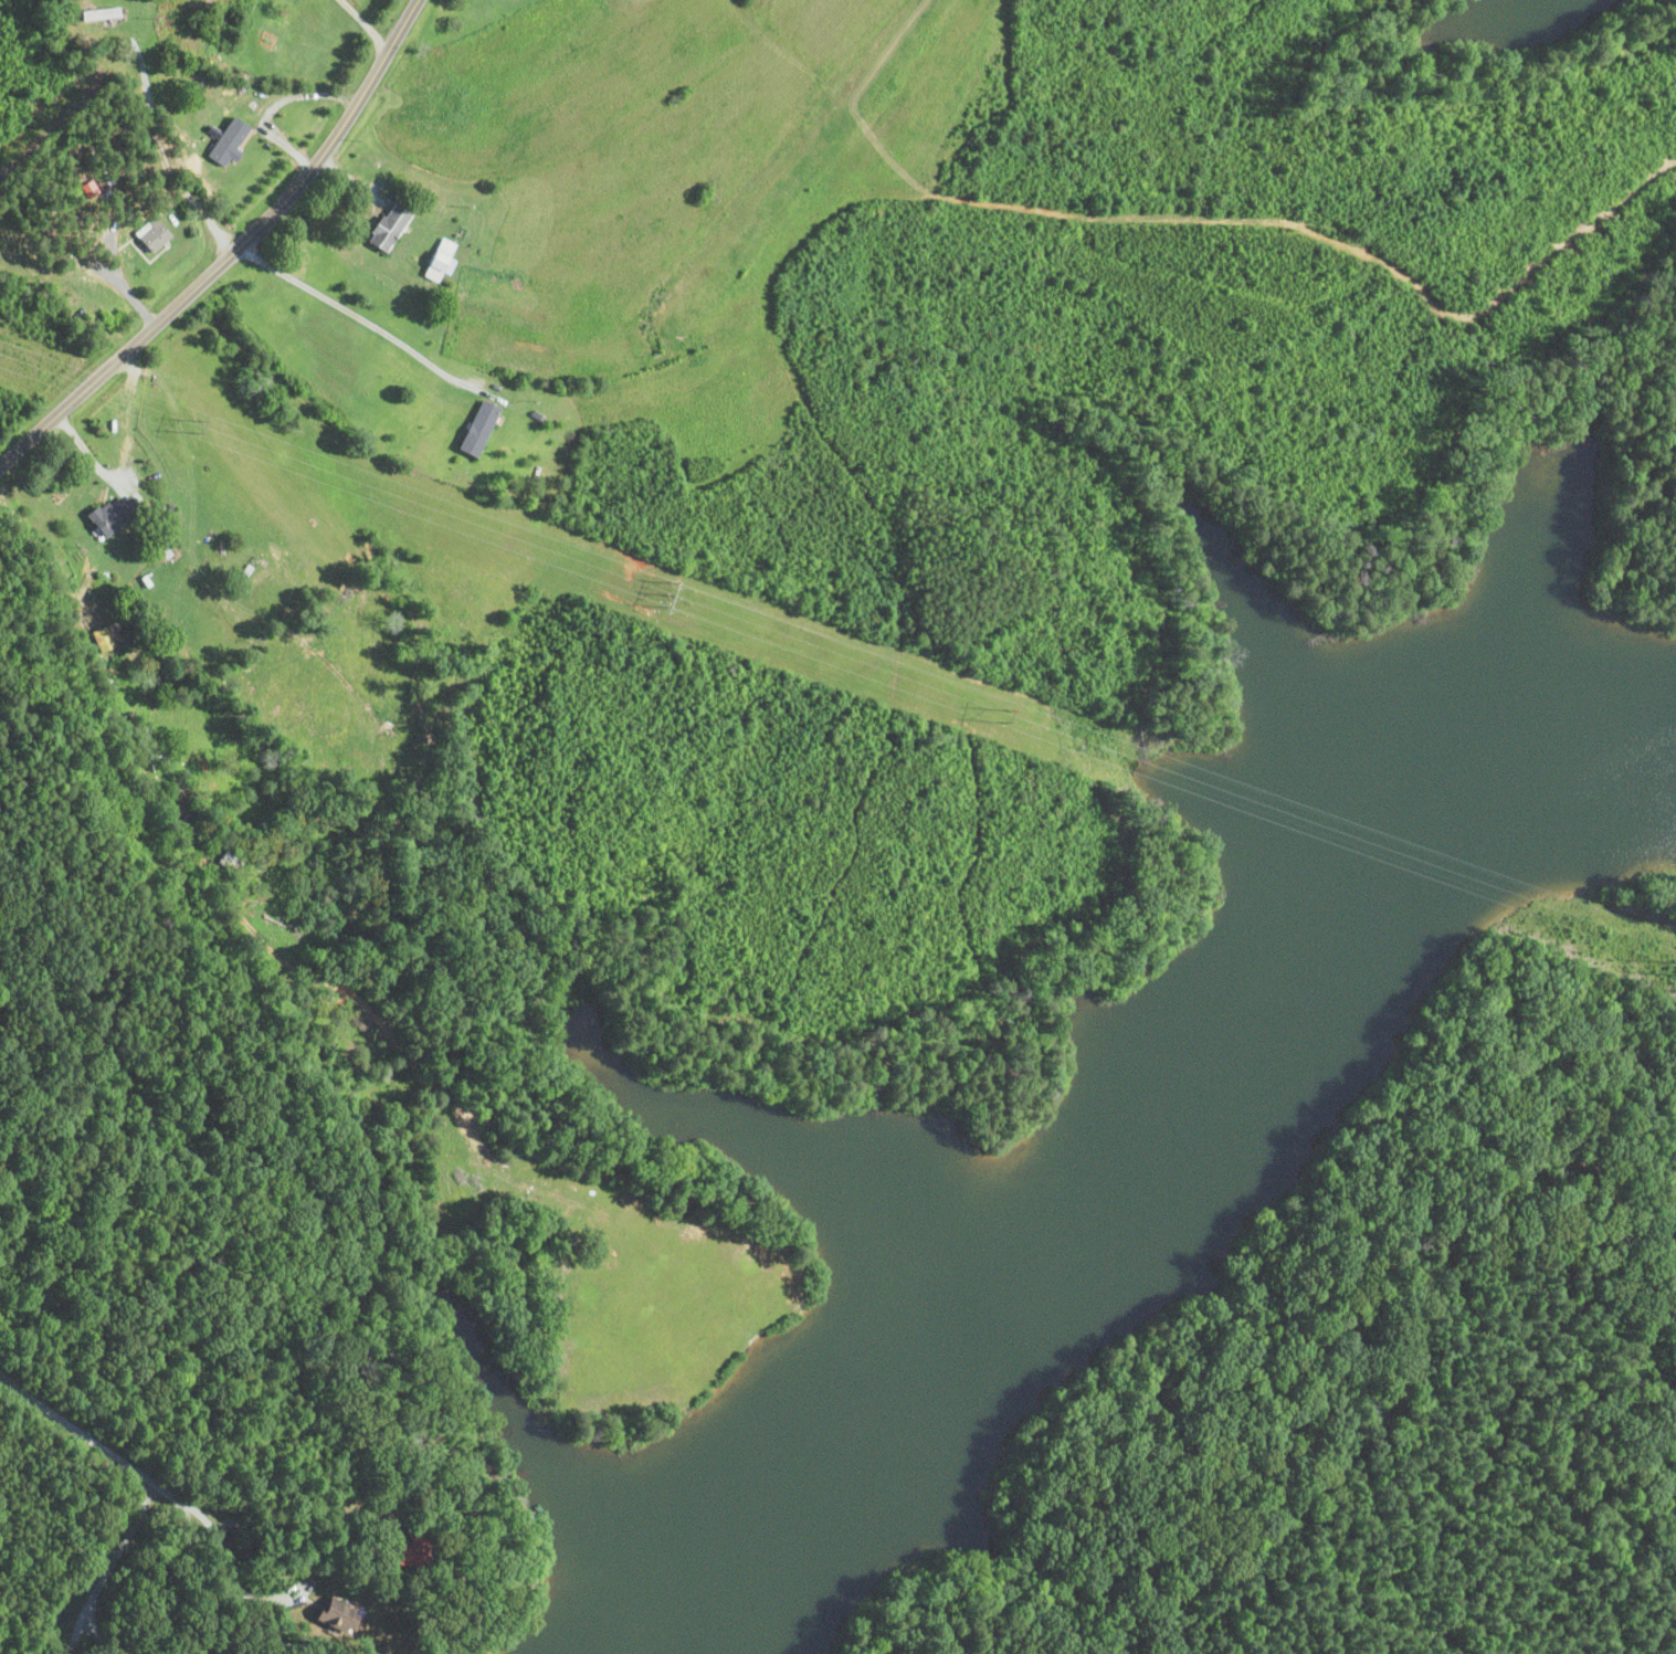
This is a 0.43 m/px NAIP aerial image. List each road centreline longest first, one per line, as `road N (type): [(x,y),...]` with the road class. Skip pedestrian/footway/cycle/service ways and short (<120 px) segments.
road 1 (residential): [(424,0),(302,181),(0,468)]
road 2 (residential): [(0,1383),(171,1503)]

